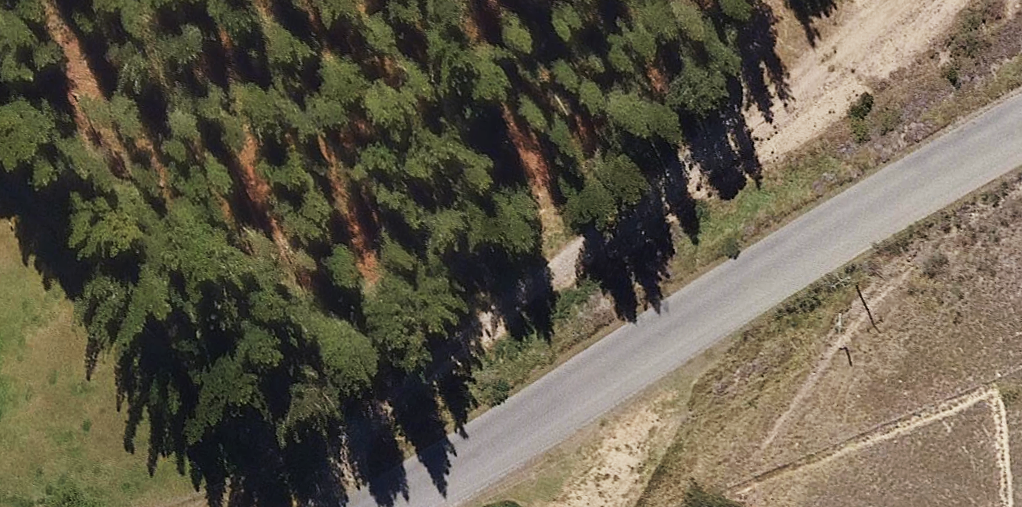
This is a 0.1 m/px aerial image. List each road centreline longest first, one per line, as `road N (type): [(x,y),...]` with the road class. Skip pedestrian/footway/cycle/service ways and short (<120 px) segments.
road 1 (unclassified): [(1021,104),(361,506)]
road 2 (track): [(331,506),(436,368),(828,77),(903,0)]

